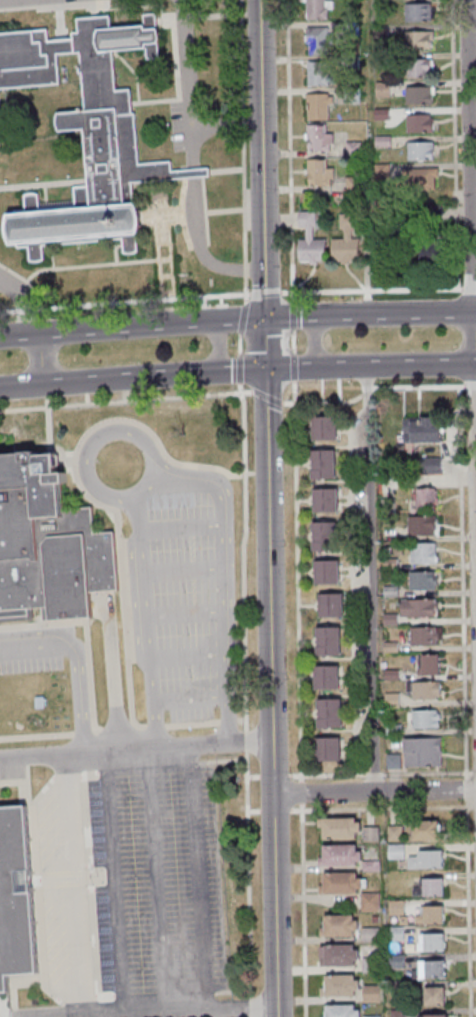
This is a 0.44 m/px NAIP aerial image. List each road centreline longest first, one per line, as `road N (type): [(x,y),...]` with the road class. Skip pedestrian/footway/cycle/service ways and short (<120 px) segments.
road 1 (tertiary): [(278,1016),(265,370)]
road 2 (residential): [(475,439),(467,0)]
road 3 (tertiary): [(263,268),(258,0)]
road 4 (secondary): [(206,323),(0,339)]
road 5 (residential): [(475,791),(273,794)]
road 6 (secondary): [(43,385),(199,376)]
road 7 (secondary): [(475,313),(329,316)]

